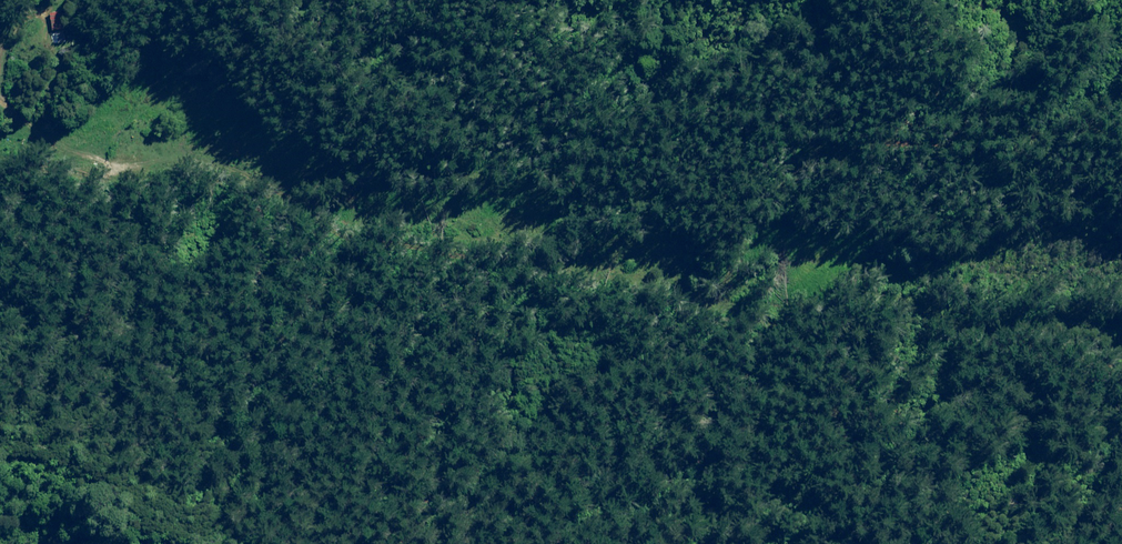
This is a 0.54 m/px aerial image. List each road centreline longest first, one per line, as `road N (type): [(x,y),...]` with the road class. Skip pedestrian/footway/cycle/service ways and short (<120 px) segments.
road 1 (track): [(296,188),(461,152),(591,97),(752,101),(811,137),(1059,117),(1121,131)]
road 2 (track): [(1121,356),(886,302),(811,322),(721,310),(347,219)]
road 3 (track): [(296,188),(201,160),(0,159)]

